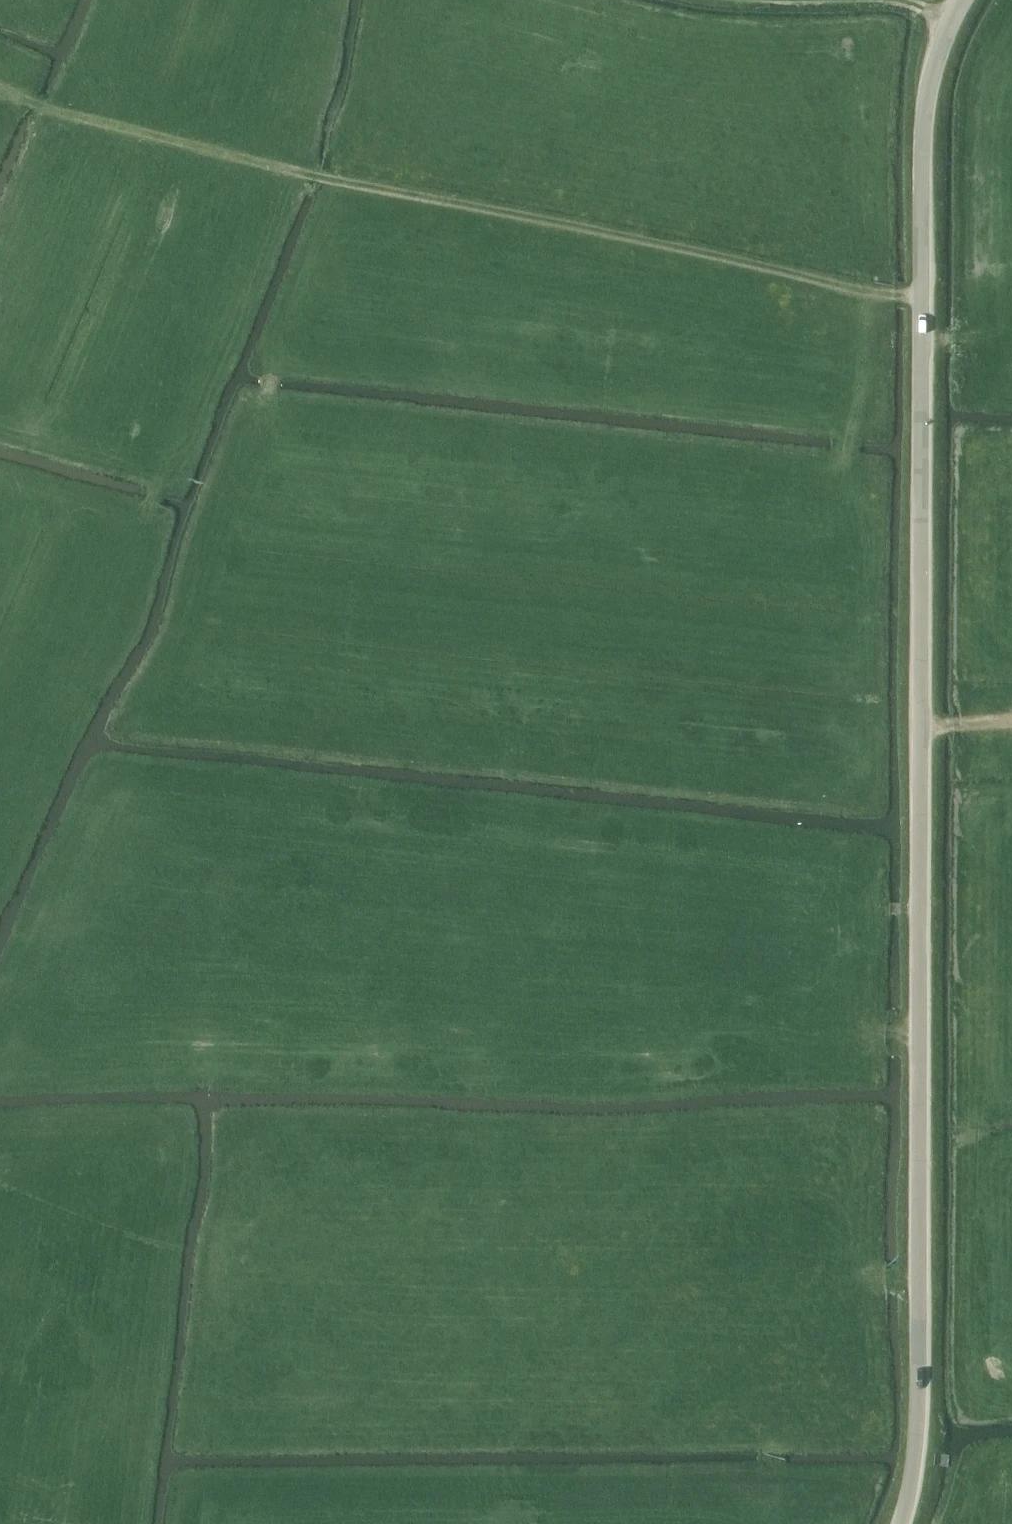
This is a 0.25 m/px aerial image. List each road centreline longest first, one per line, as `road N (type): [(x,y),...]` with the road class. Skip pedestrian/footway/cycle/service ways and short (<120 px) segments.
road 1 (unclassified): [(896,1523),(918,1392),(925,120),(962,0)]

